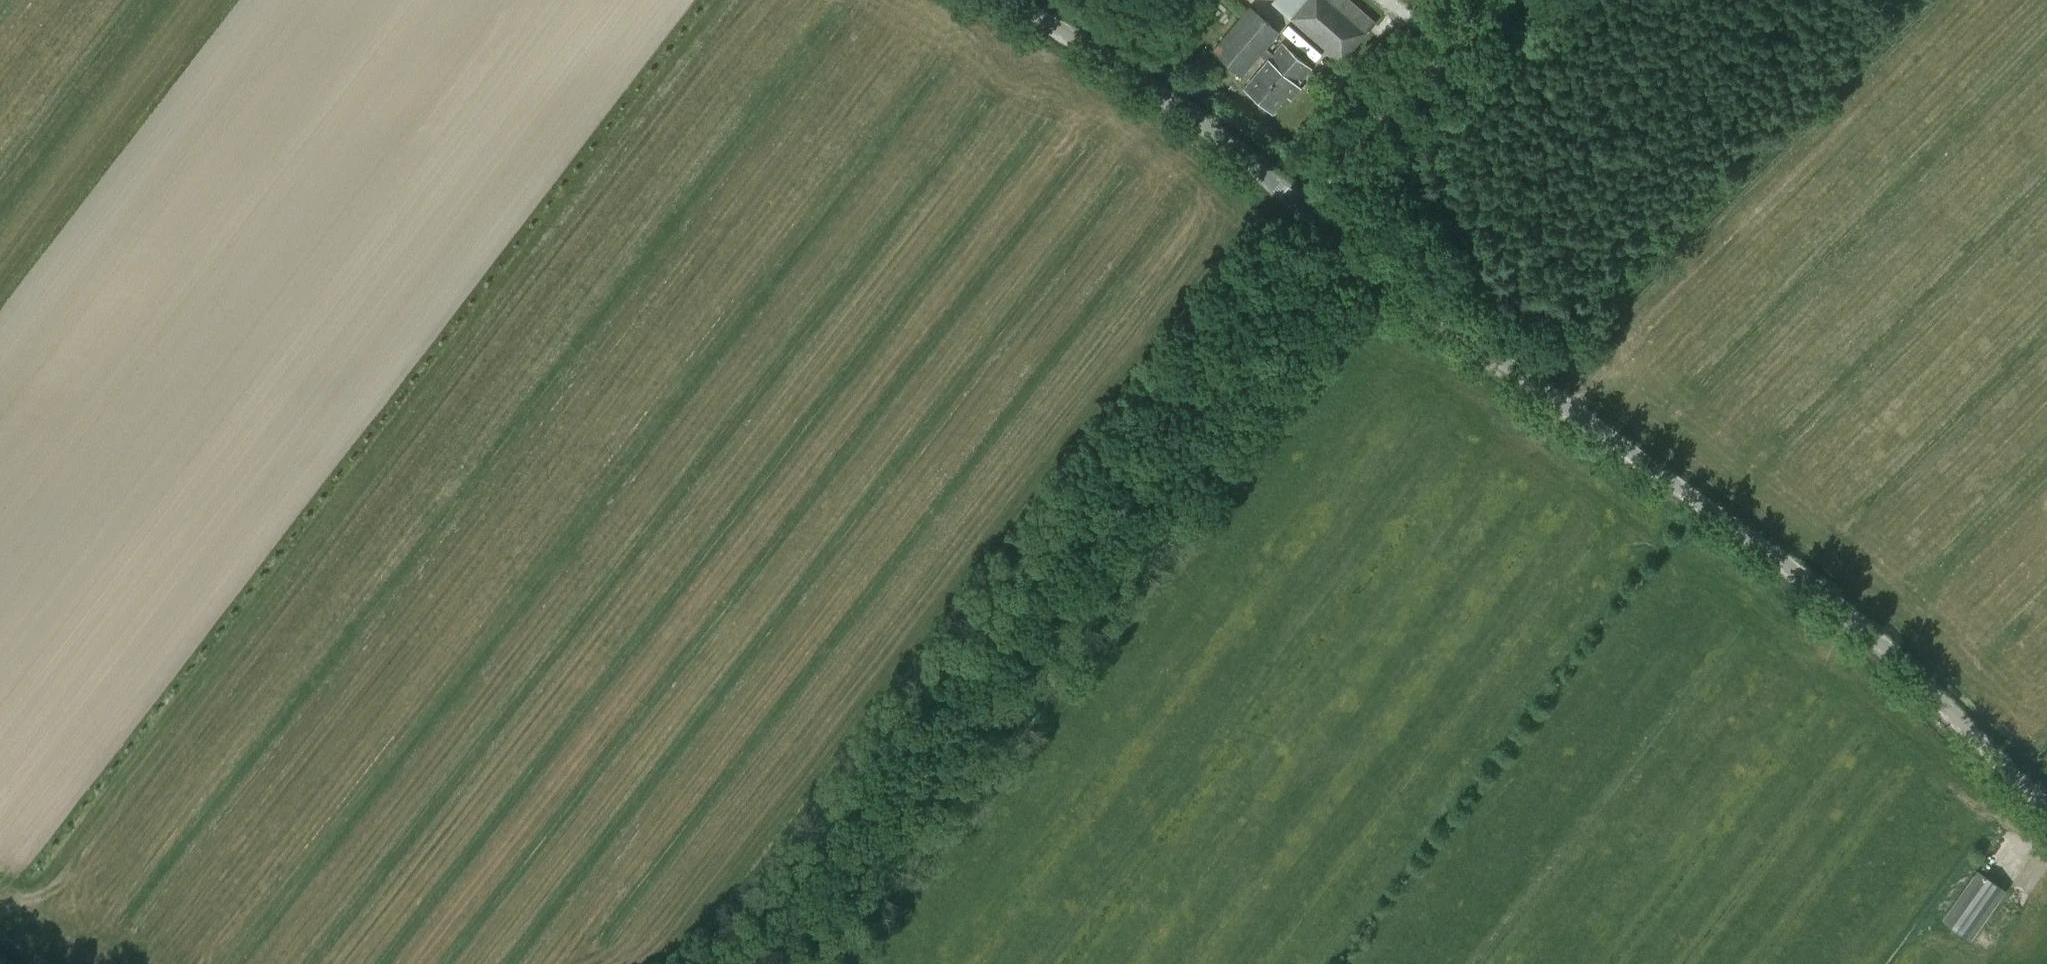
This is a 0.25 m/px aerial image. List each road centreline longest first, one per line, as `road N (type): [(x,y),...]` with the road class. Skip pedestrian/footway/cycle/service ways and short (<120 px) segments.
road 1 (unclassified): [(738,963),(797,923),(861,851),(1295,292),(1324,253),(1330,230)]
road 2 (unclassified): [(2046,806),(1830,601),(1330,230)]
road 3 (unclassified): [(1330,230),(1147,83),(1011,0)]
road 4 (unclassified): [(1330,230),(1332,199),(1356,147),(1498,0)]

